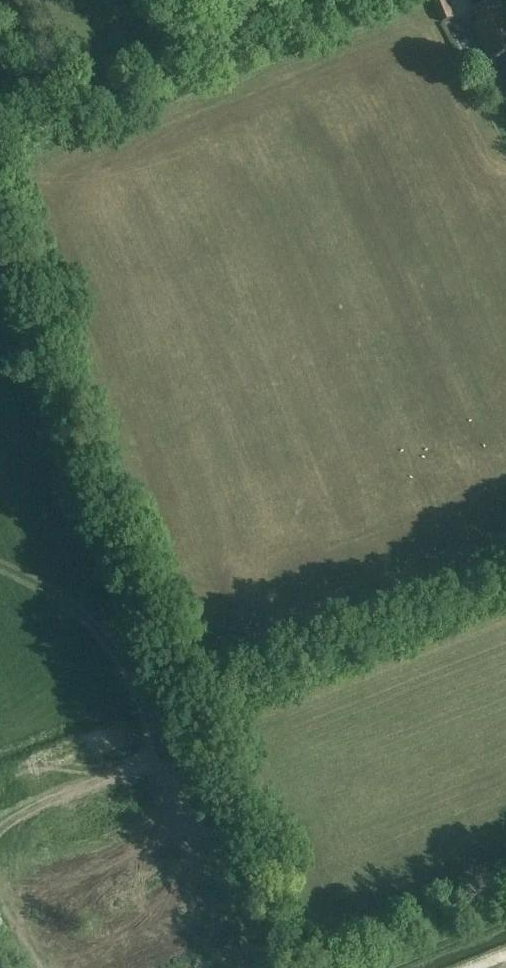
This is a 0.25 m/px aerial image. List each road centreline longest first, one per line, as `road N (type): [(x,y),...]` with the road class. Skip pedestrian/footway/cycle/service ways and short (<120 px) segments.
road 1 (track): [(0,232),(192,708)]
road 2 (track): [(355,0),(0,141)]
road 3 (track): [(505,918),(382,967)]

